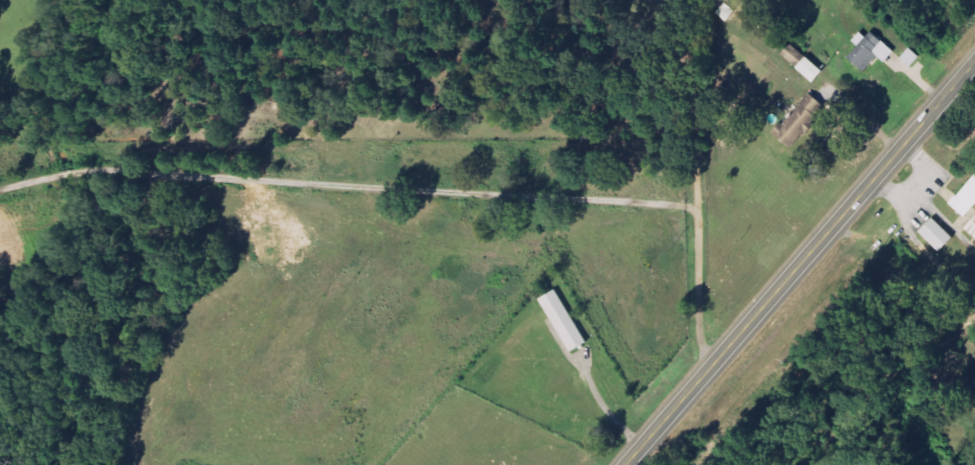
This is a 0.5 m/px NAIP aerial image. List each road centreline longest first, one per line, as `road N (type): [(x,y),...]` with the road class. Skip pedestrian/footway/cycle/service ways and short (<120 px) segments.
road 1 (trunk): [(624,464),(974,62)]

